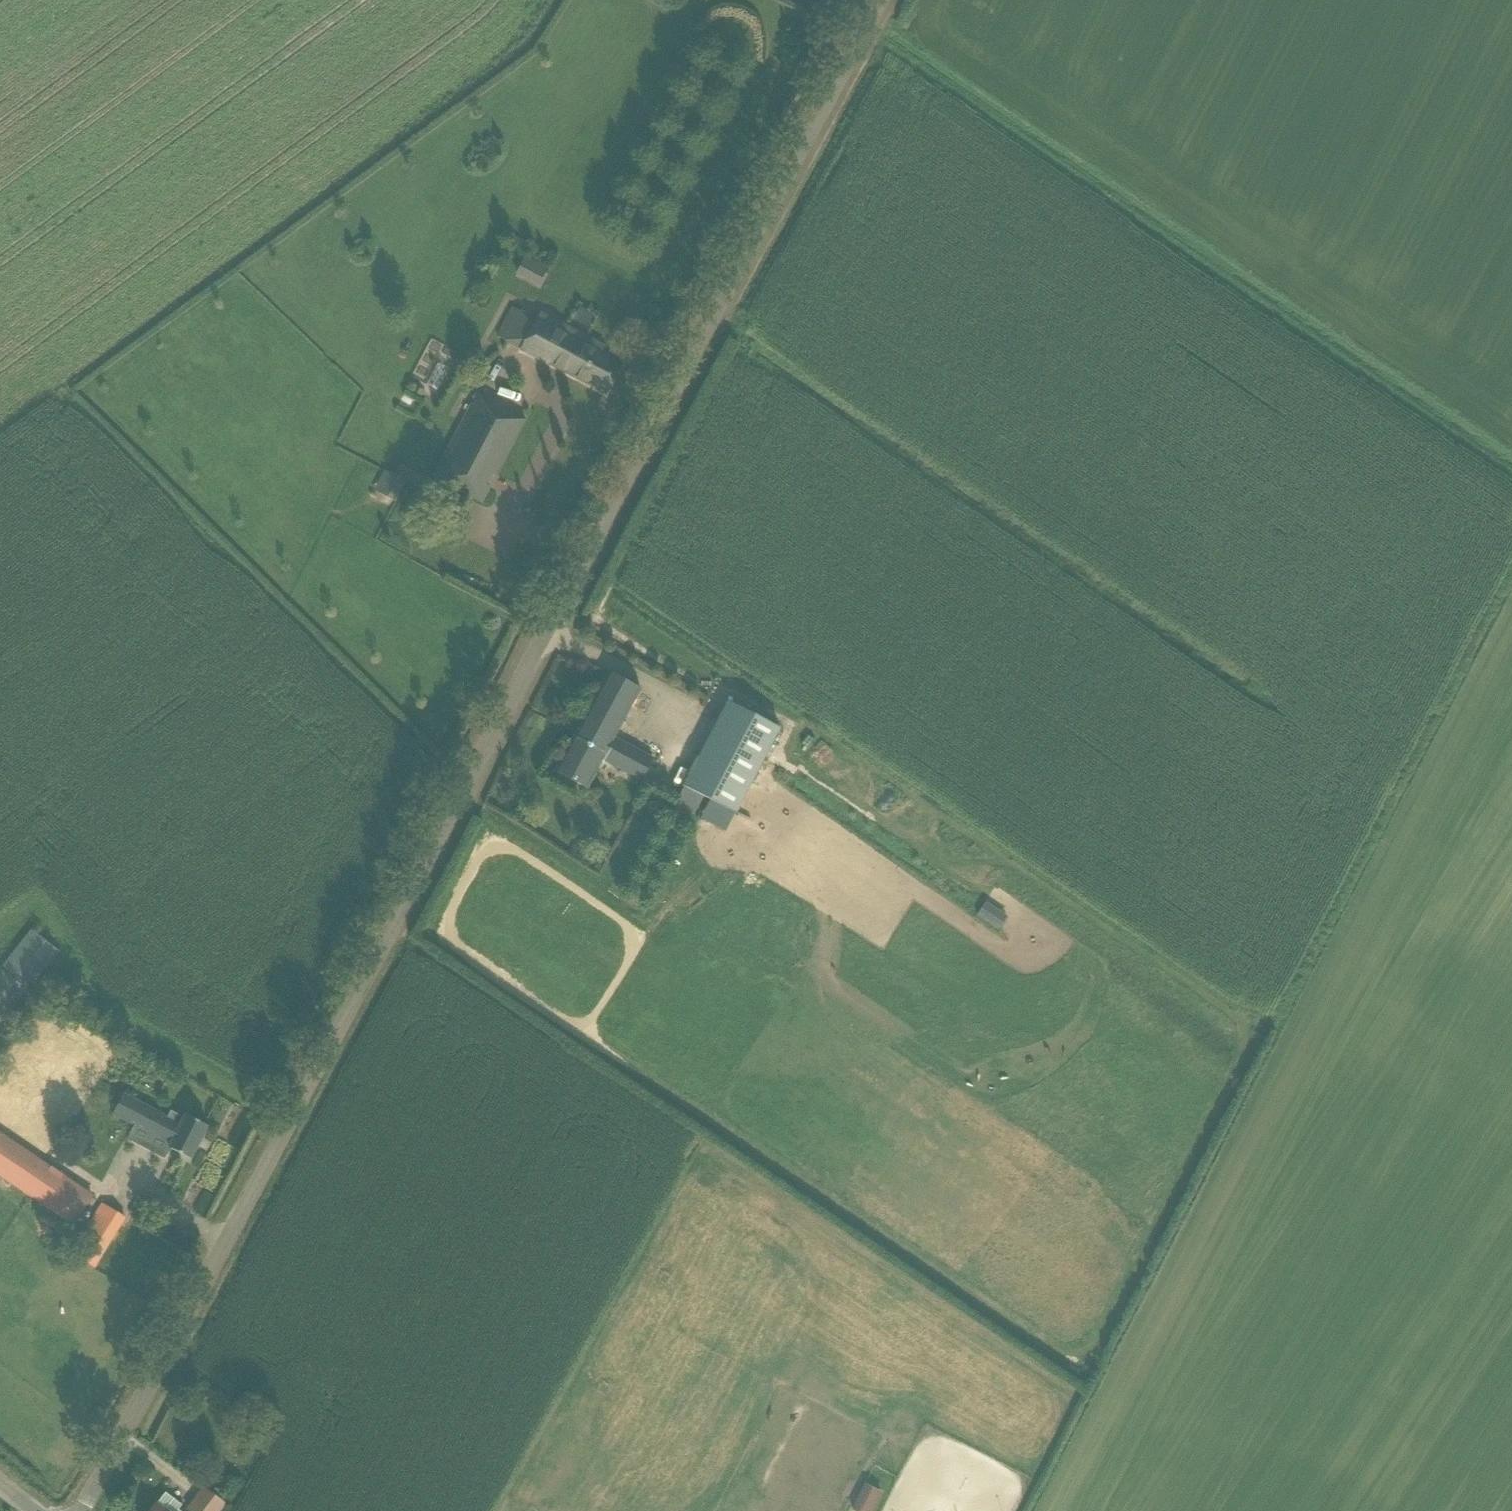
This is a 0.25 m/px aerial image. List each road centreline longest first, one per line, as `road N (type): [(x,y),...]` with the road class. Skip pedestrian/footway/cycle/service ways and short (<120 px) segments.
road 1 (unclassified): [(93,1510),(881,0)]

